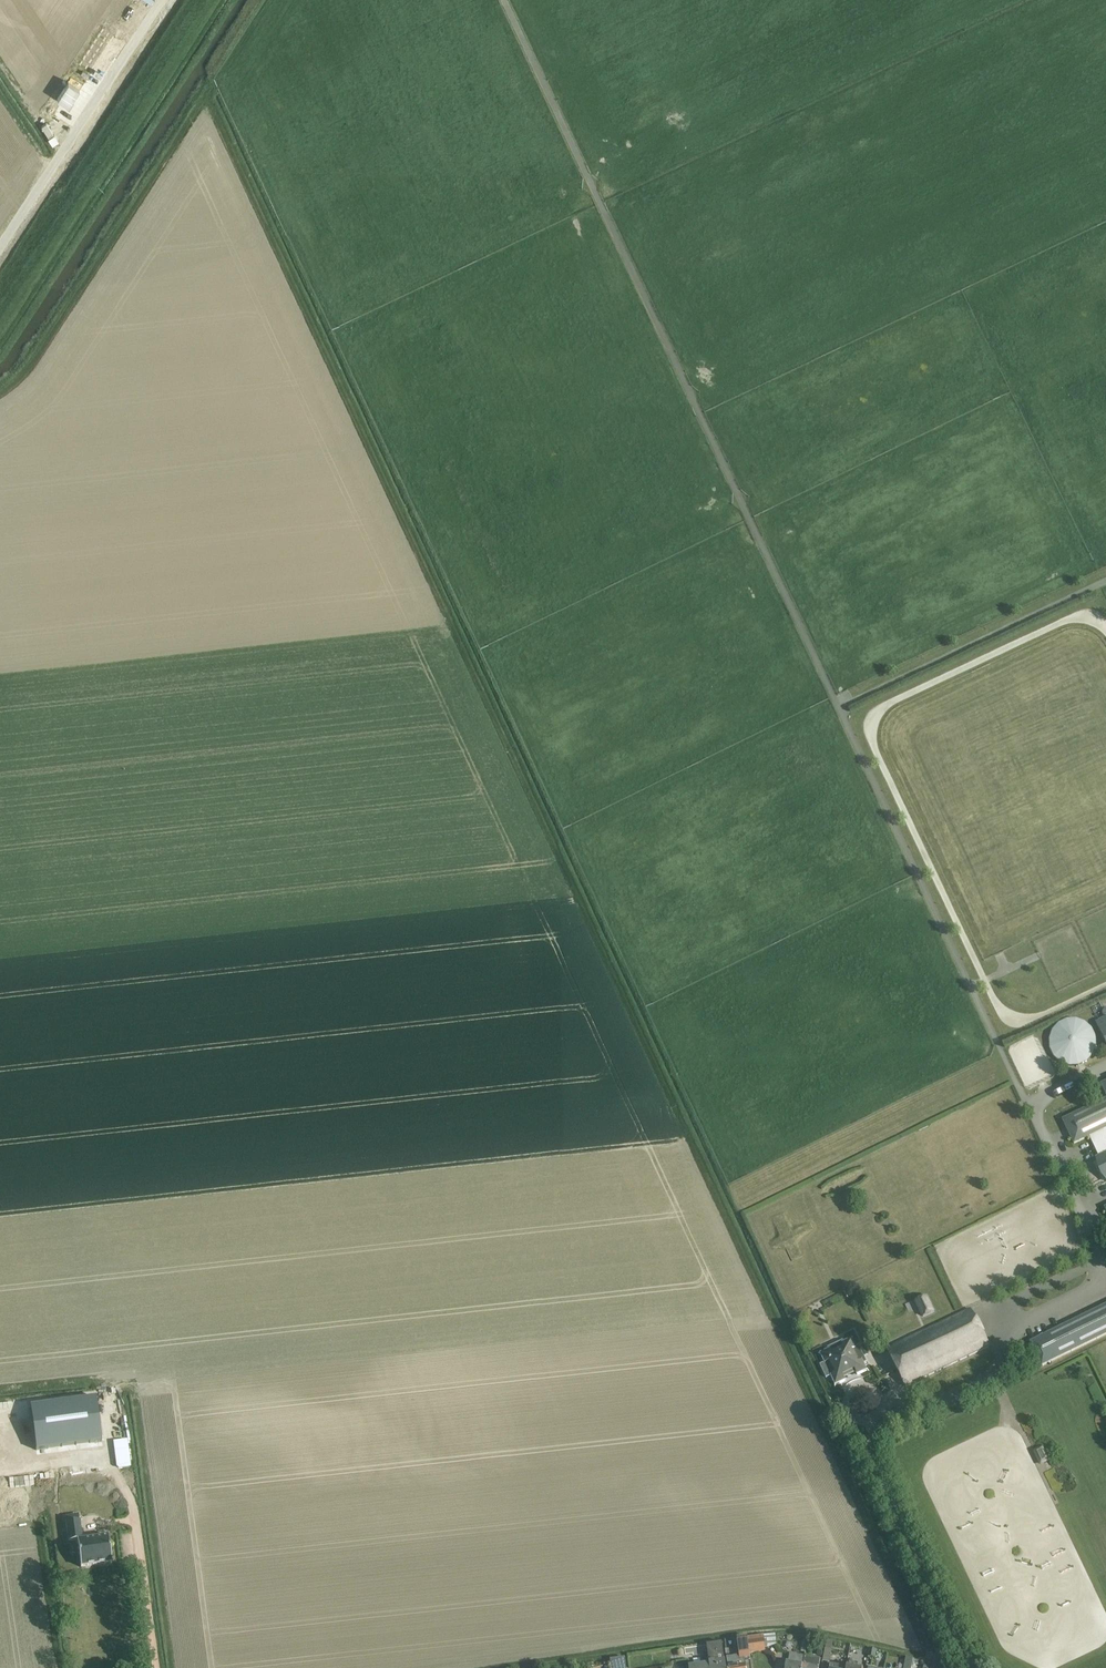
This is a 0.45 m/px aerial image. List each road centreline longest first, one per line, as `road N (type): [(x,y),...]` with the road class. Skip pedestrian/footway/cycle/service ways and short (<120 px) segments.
road 1 (track): [(0,393),(31,365),(205,98),(932,1655)]

